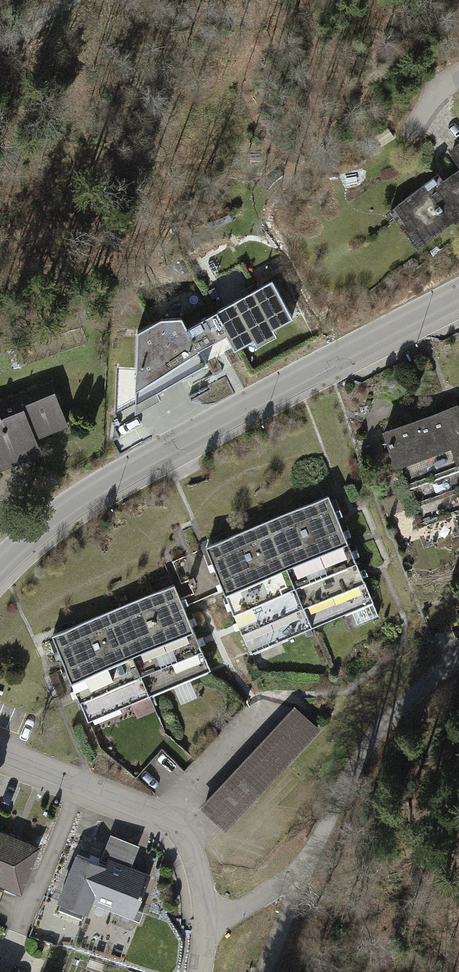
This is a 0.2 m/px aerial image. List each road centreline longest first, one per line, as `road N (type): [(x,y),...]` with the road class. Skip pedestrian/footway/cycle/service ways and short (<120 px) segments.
road 1 (tertiary): [(0,566),(109,482),(458,295)]
road 2 (residential): [(0,749),(152,811),(180,832),(202,884),(199,971)]
road 3 (track): [(458,656),(358,755),(305,870)]

